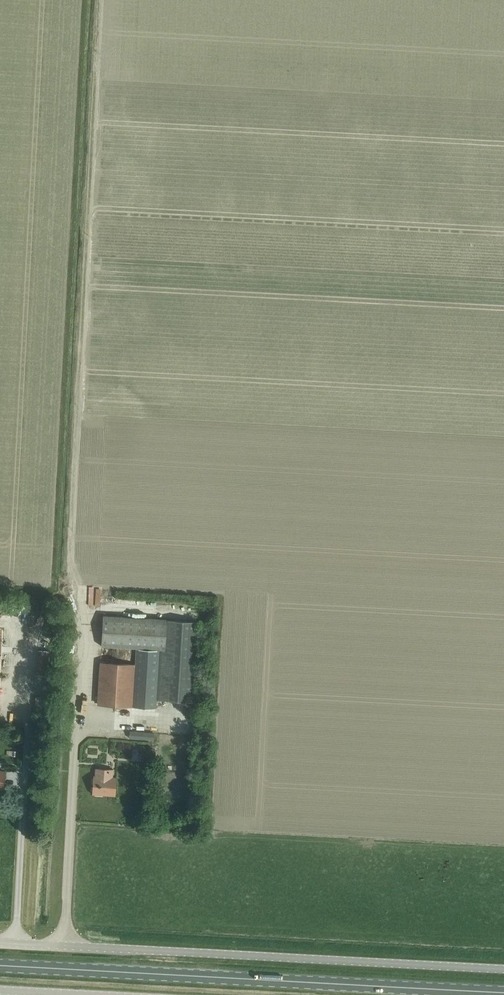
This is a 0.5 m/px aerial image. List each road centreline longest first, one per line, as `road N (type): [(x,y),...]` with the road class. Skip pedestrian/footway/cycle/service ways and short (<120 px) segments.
road 1 (primary): [(0,964),(503,992)]
road 2 (unclassified): [(0,943),(503,969)]

